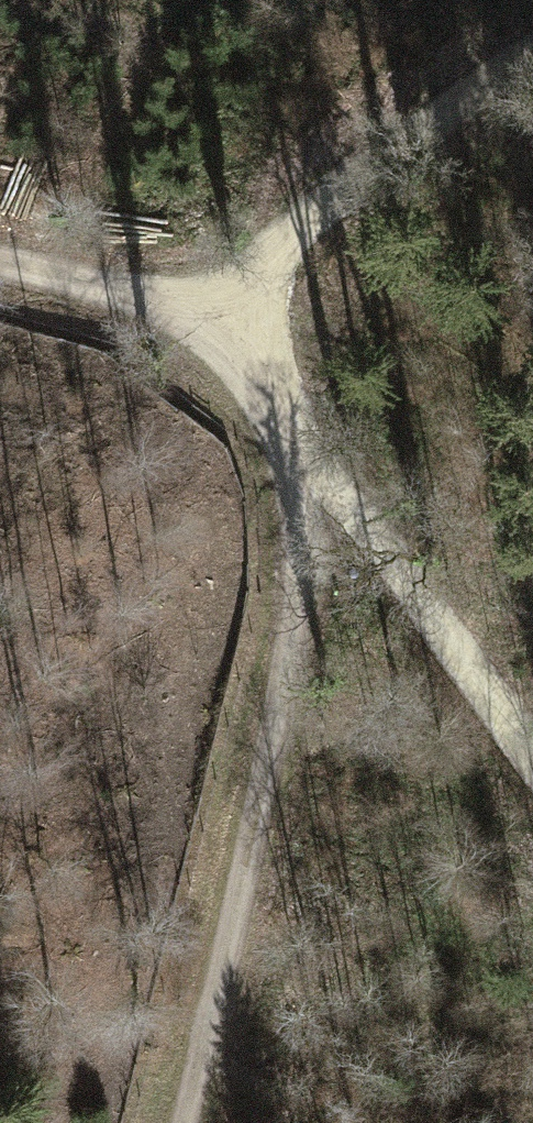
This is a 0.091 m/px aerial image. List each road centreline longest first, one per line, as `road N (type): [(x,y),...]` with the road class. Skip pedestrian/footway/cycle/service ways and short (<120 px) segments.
road 1 (track): [(532,48),(306,215),(222,315),(0,263)]
road 2 (track): [(306,510),(182,1122)]
road 3 (track): [(532,808),(306,510),(222,315)]

